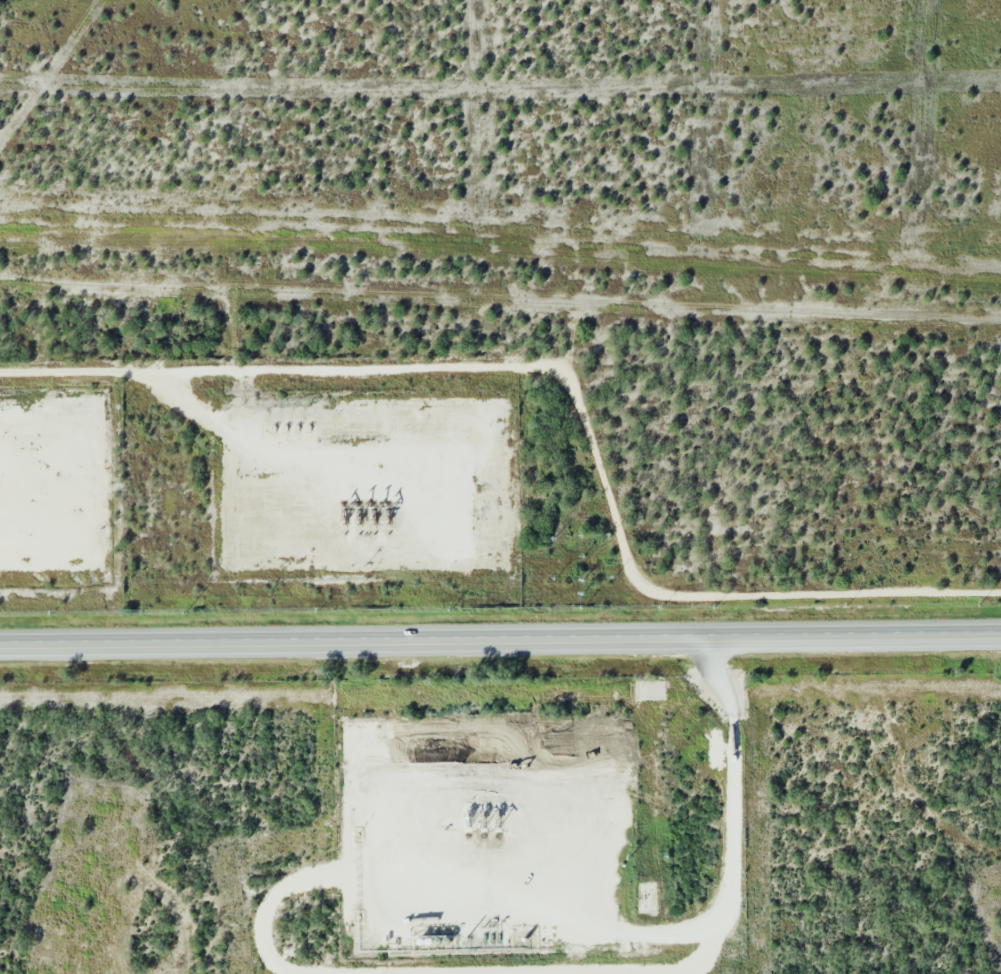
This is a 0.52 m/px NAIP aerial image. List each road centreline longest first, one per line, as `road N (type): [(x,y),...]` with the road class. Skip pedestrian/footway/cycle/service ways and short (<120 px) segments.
road 1 (primary): [(0,652),(1000,639)]

